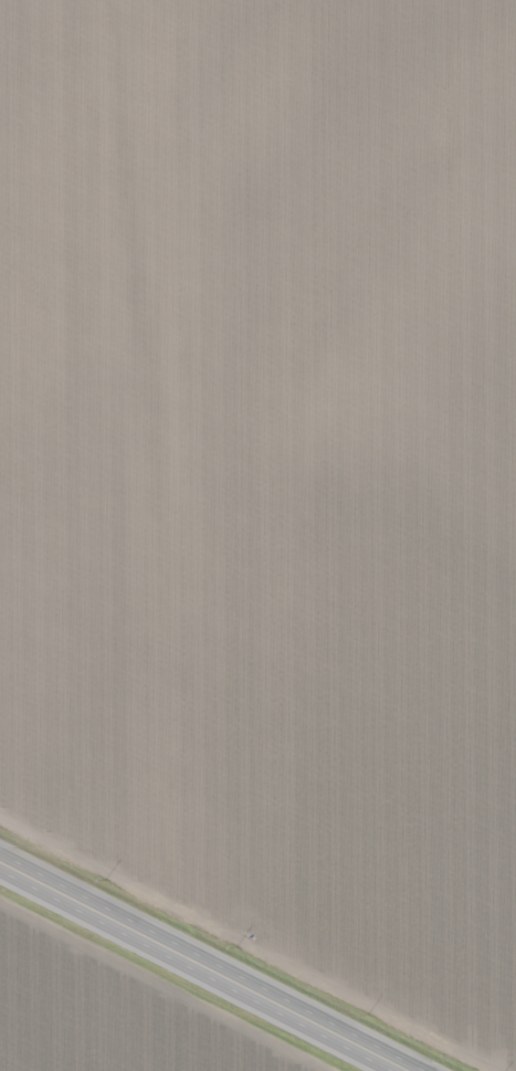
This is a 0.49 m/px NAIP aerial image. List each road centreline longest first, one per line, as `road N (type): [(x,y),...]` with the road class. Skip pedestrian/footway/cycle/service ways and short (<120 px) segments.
road 1 (primary): [(0,866),(398,1070)]

